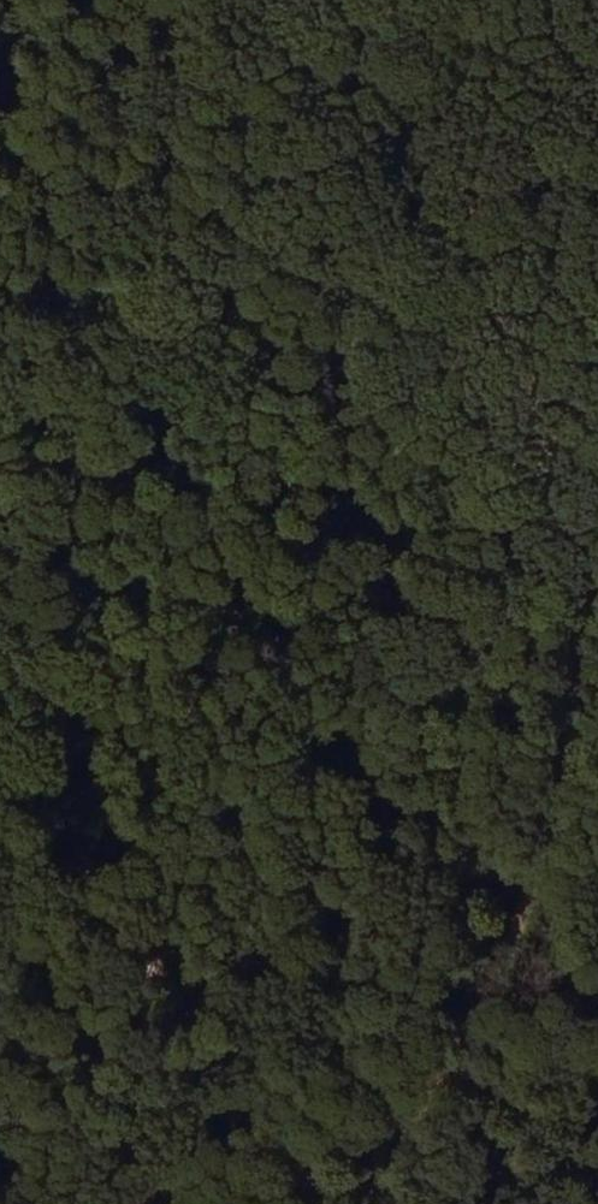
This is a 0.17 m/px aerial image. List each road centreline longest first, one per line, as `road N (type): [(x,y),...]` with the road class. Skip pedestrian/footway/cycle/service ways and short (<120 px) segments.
road 1 (track): [(321,1203),(73,784),(70,690),(96,438),(88,273),(6,0)]
road 2 (track): [(364,1203),(551,790),(562,518),(512,263),(392,52),(375,0)]

